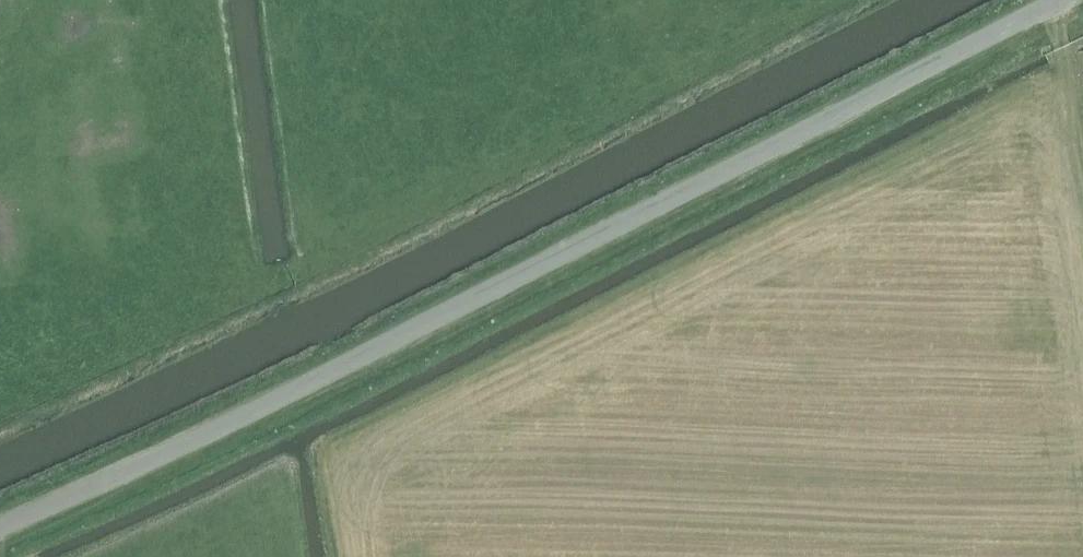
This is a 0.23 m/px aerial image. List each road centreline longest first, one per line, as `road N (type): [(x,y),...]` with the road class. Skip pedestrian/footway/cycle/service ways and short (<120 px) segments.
road 1 (unclassified): [(0,529),(284,402),(1051,0)]

